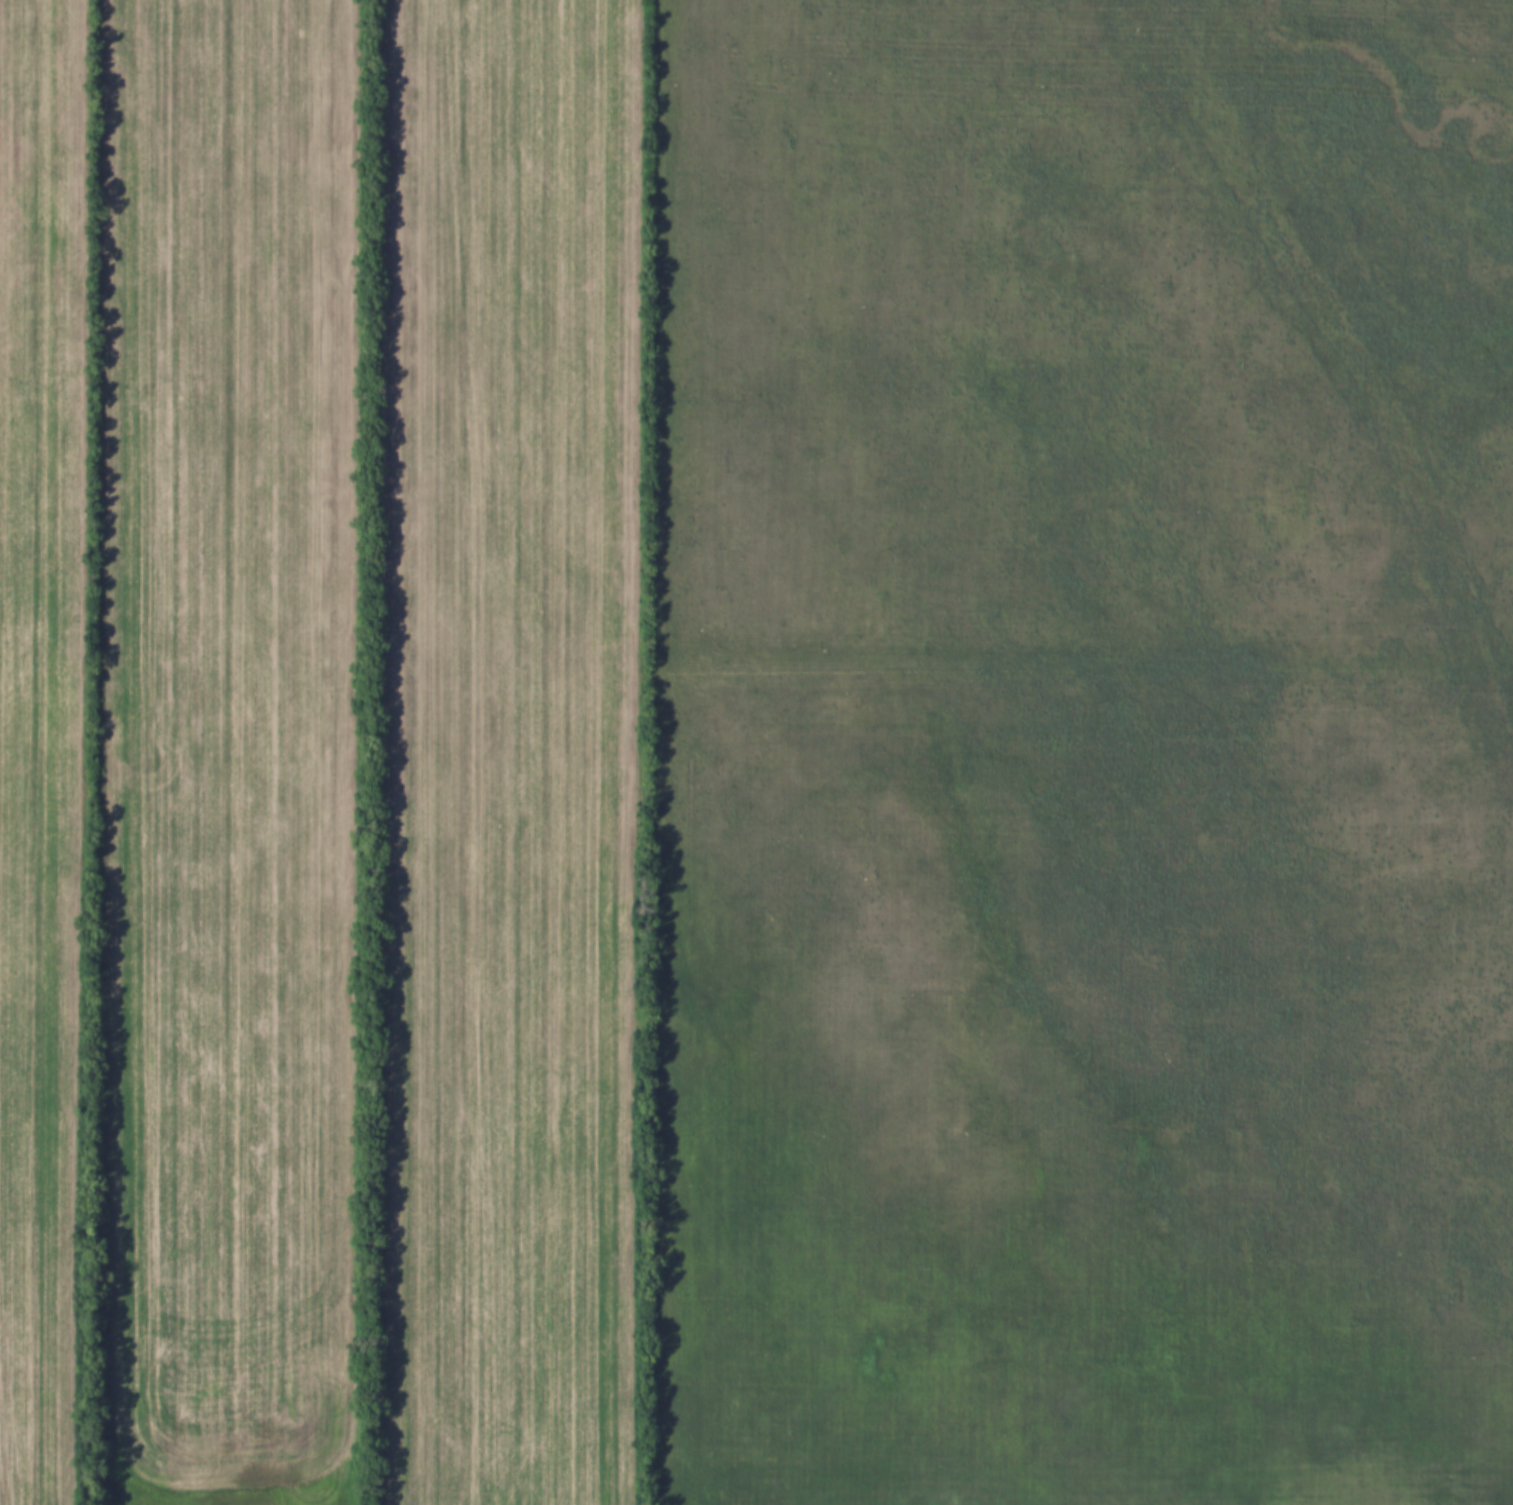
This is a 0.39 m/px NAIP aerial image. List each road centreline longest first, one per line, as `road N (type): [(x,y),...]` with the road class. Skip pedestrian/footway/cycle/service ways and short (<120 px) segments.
road 1 (track): [(663,0),(663,1306),(670,1504)]

